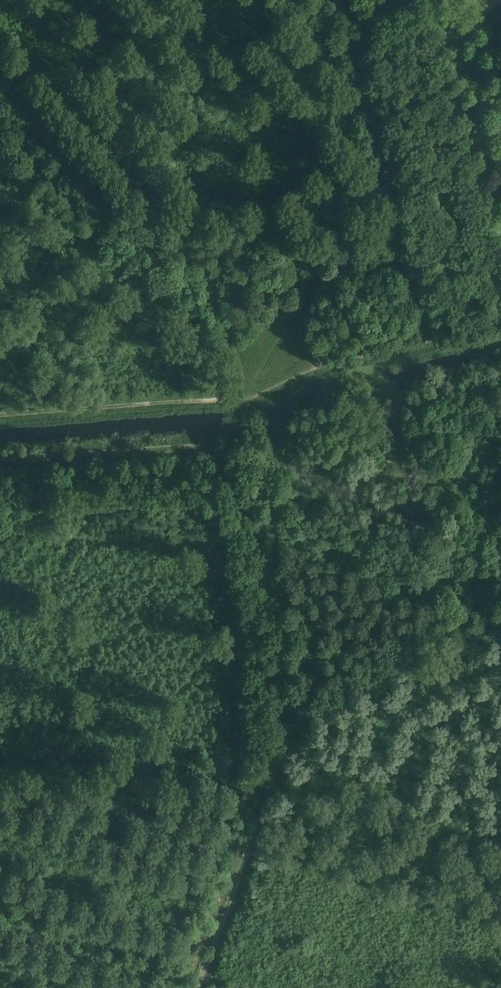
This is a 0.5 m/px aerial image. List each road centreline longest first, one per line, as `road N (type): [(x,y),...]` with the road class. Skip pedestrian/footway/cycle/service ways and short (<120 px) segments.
road 1 (track): [(197,987),(285,744),(274,571),(255,515),(221,458),(253,394),(500,327)]
road 2 (track): [(253,394),(0,416)]
road 3 (track): [(500,374),(468,390),(499,472),(476,576)]
road 4 (track): [(221,458),(185,449),(0,462)]

